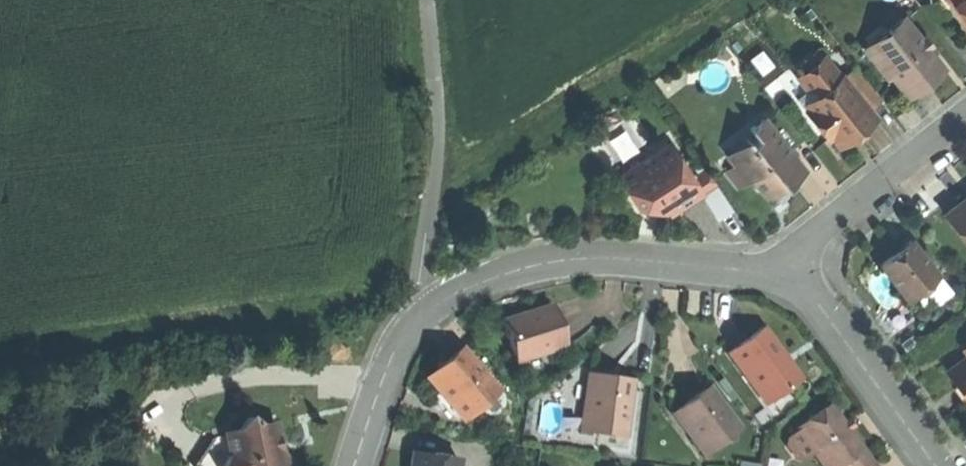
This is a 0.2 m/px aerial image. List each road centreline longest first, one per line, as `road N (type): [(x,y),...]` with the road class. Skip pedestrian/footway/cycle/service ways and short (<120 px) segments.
road 1 (residential): [(790,276),(617,259),(539,265),(483,280),(434,305)]
road 2 (residential): [(790,276),(812,242),(965,119)]
road 3 (residential): [(931,465),(790,276)]
road 4 (residential): [(353,465),(395,347),(434,305)]

